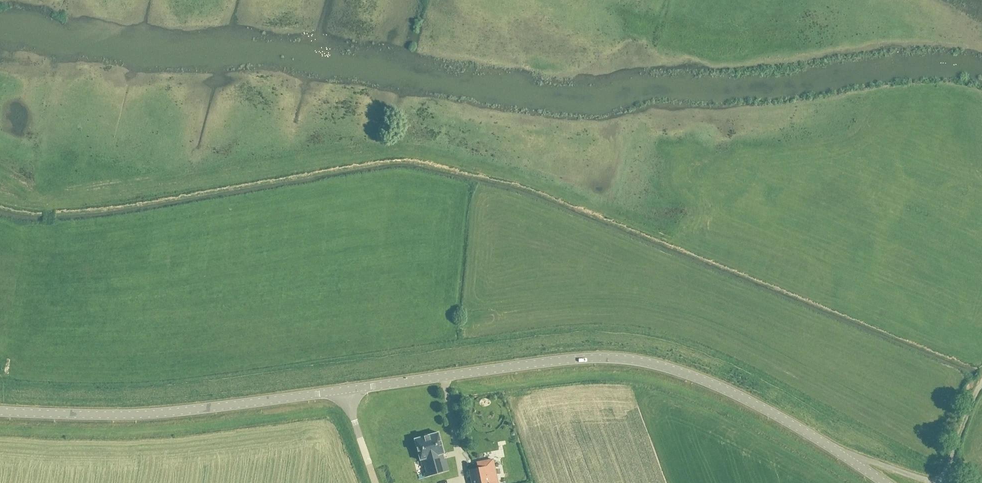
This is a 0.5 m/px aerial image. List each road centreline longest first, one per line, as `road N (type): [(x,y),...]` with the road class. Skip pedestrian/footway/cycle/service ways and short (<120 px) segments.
road 1 (tertiary): [(884,482),(721,388),(632,360),(543,363),(347,390)]
road 2 (tertiary): [(347,390),(157,413),(0,411)]

